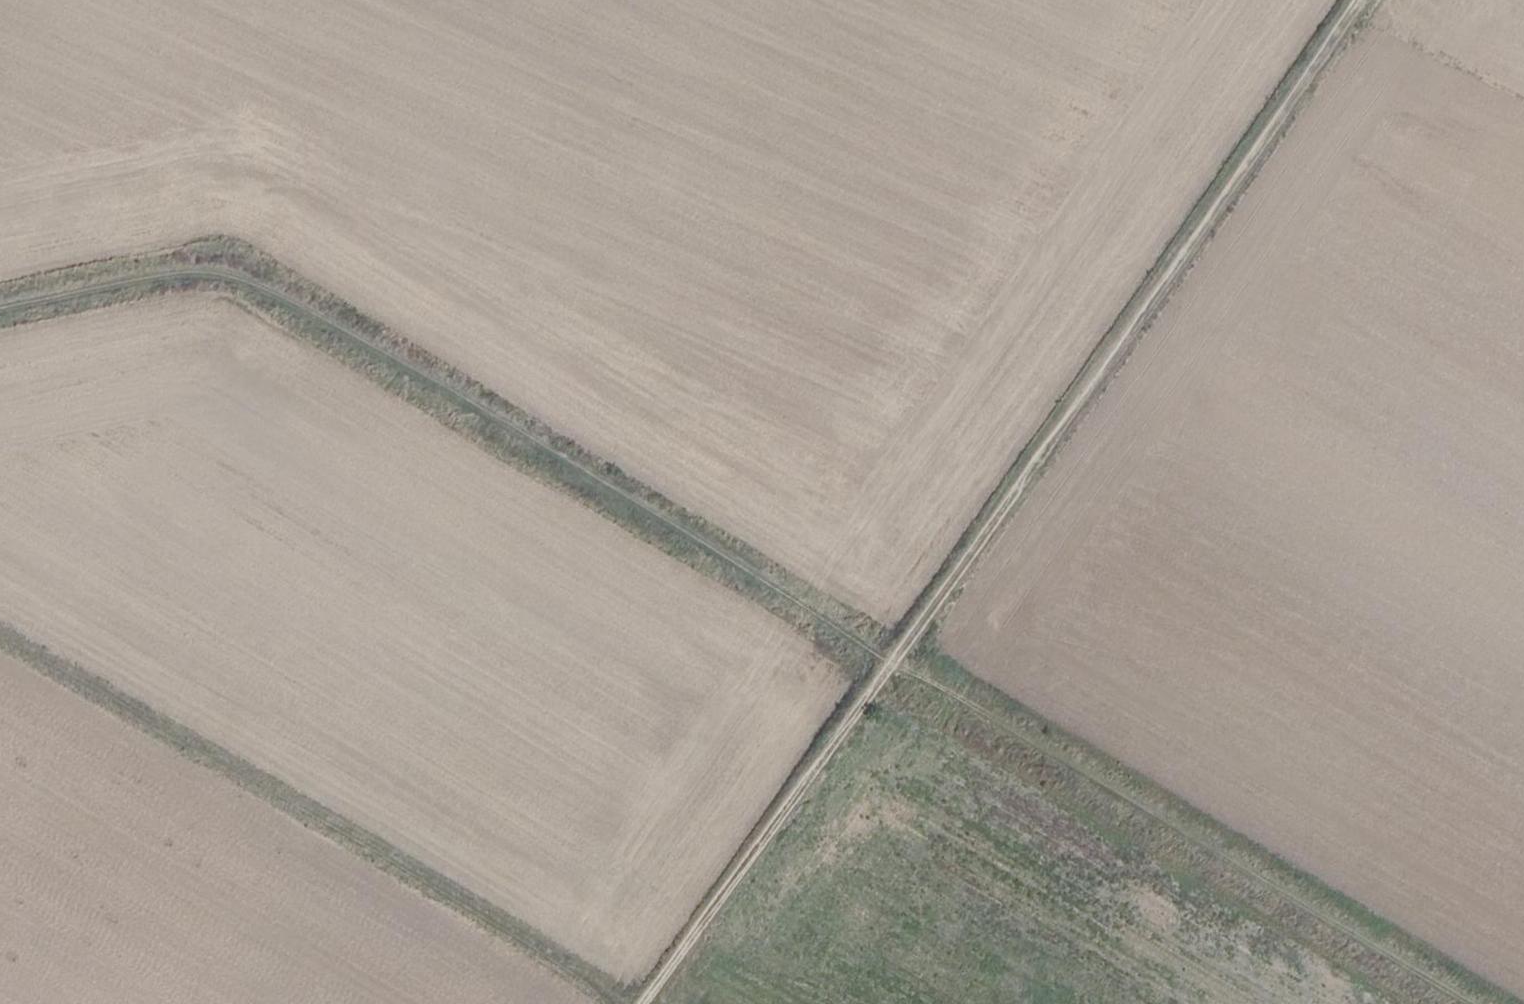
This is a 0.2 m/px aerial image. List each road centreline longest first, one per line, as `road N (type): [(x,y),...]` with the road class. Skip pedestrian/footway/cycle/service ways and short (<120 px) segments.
road 1 (track): [(0,312),(228,263),(1483,1003)]
road 2 (track): [(643,1003),(1358,0)]
road 3 (track): [(0,635),(631,1003)]

